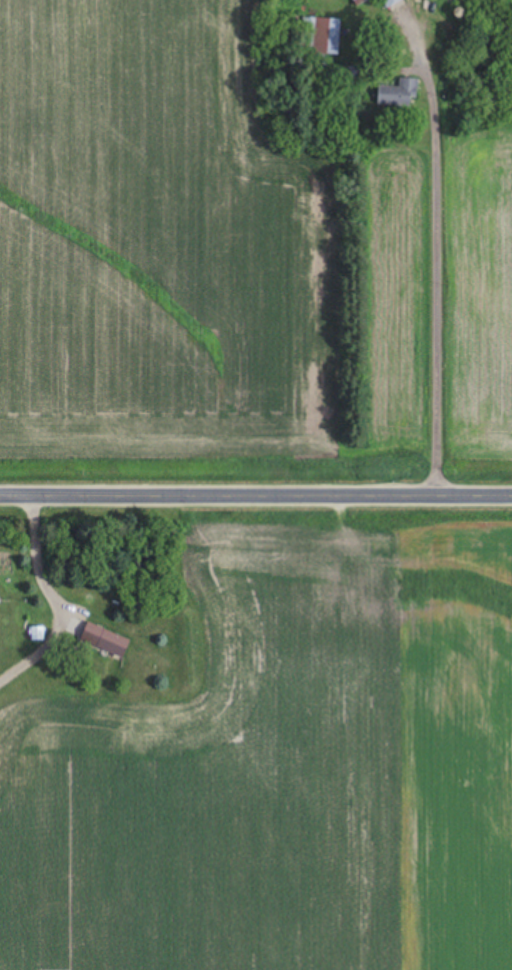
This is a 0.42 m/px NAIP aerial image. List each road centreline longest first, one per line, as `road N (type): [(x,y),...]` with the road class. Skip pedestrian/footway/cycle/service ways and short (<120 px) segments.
road 1 (secondary): [(511,480),(0,484)]

